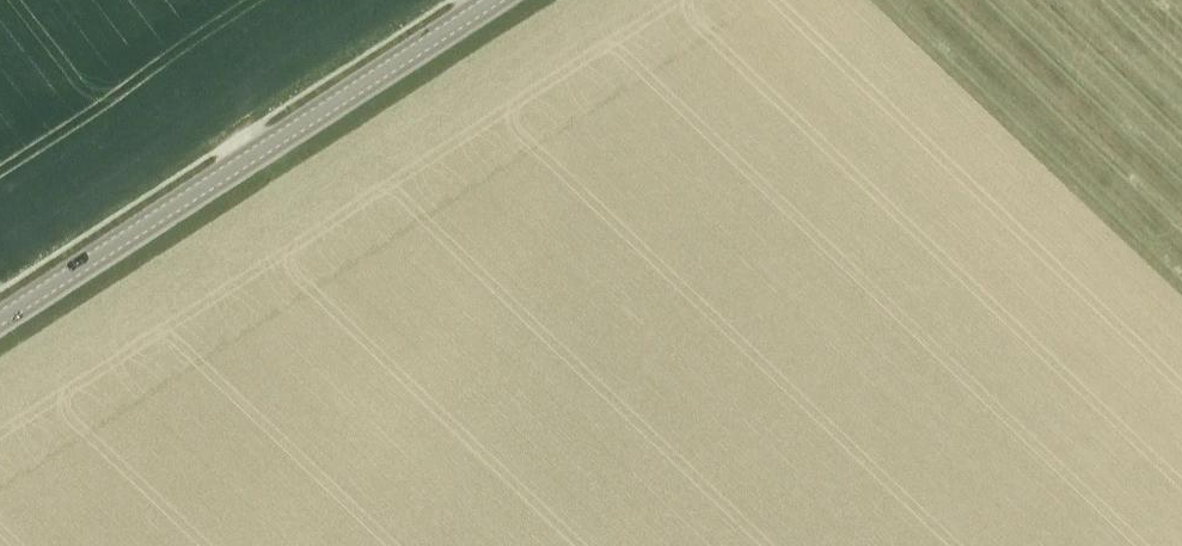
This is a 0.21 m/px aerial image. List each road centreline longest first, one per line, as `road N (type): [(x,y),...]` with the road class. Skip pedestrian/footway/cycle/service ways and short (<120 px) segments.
road 1 (tertiary): [(0,317),(492,0)]

